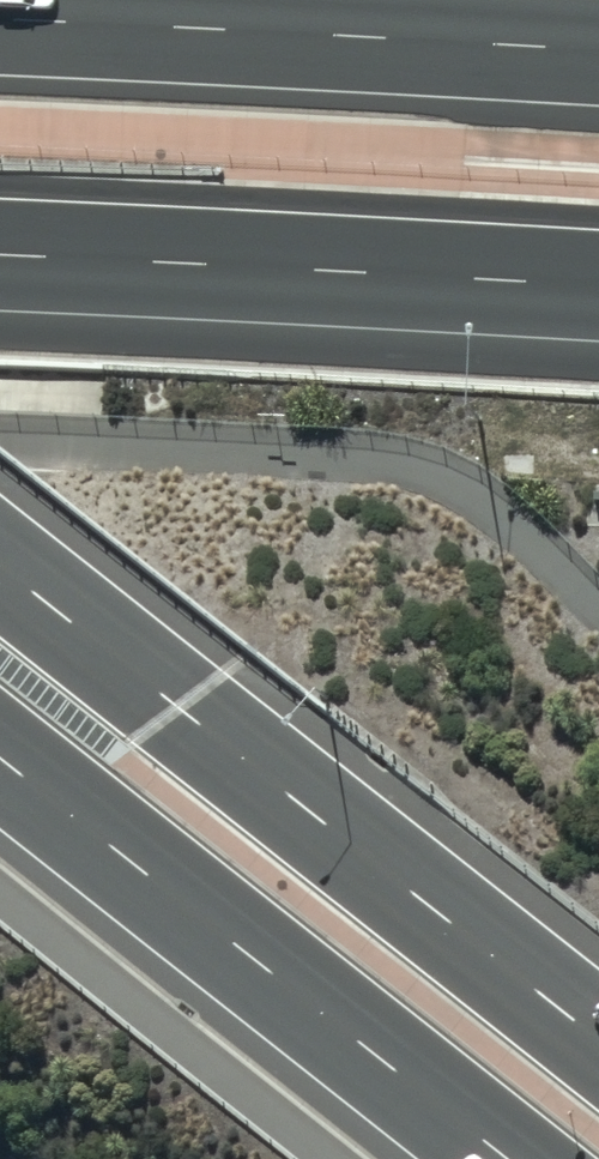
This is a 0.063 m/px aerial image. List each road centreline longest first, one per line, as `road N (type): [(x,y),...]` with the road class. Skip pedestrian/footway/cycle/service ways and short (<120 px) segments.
road 1 (secondary): [(0,561),(598,1038)]
road 2 (secondary): [(502,1158),(0,756)]
road 3 (motorway): [(598,287),(0,254)]
road 4 (motorway): [(0,19),(598,50)]

